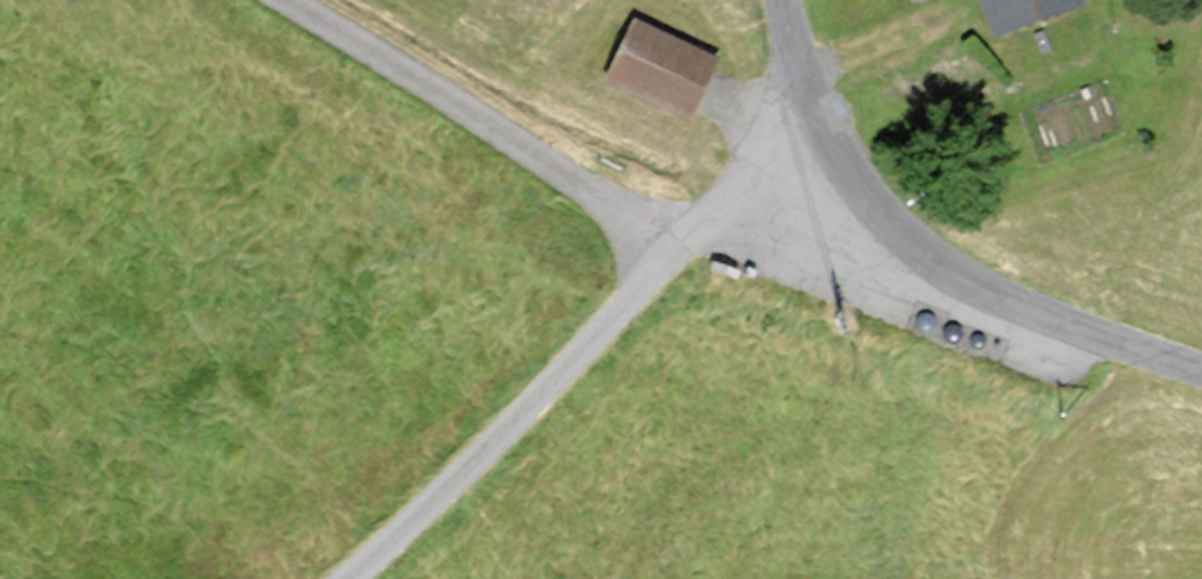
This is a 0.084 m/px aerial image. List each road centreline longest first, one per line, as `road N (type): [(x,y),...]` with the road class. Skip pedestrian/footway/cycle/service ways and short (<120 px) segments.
road 1 (residential): [(287,0),(568,177),(670,258)]
road 2 (residential): [(341,578),(561,380),(670,258)]
road 3 (unclassified): [(1201,374),(998,300),(905,244),(826,142)]
road 4 (residential): [(670,258),(756,178),(826,142)]
road 5 (unclassified): [(826,142),(779,0)]

